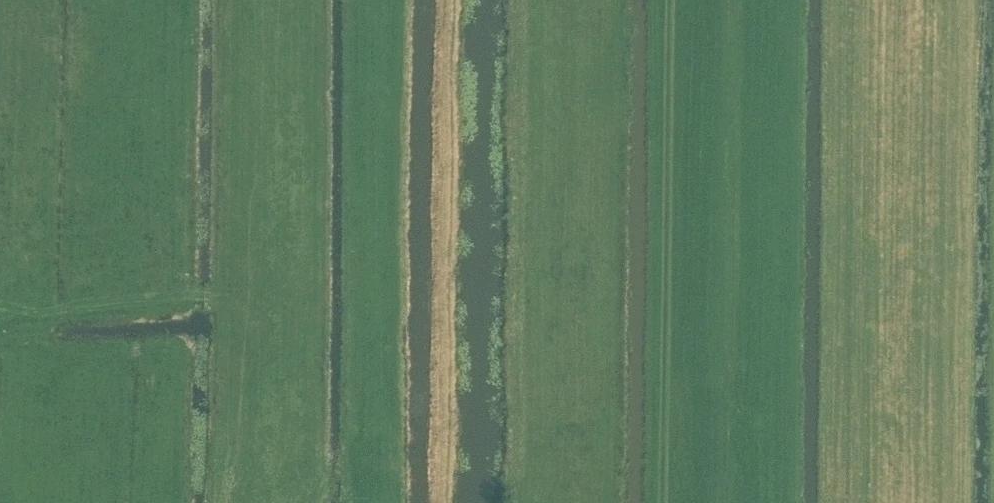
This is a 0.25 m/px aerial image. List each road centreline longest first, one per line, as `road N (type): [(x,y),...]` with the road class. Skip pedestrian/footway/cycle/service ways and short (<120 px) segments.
road 1 (track): [(673,0),(668,502)]

